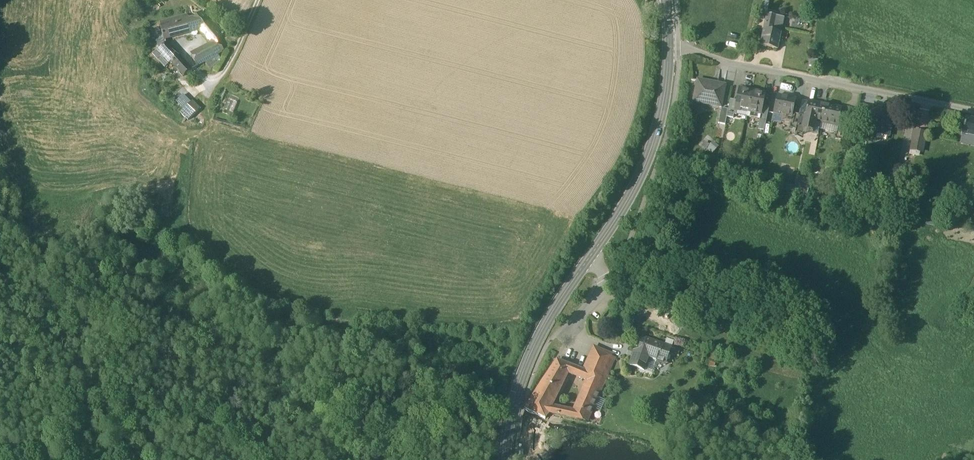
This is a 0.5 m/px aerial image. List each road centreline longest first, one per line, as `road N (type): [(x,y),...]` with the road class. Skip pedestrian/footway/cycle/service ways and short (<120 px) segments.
road 1 (secondary): [(505,459),(535,343),(642,172),(663,106),(668,46)]
road 2 (residential): [(668,46),(973,114)]

